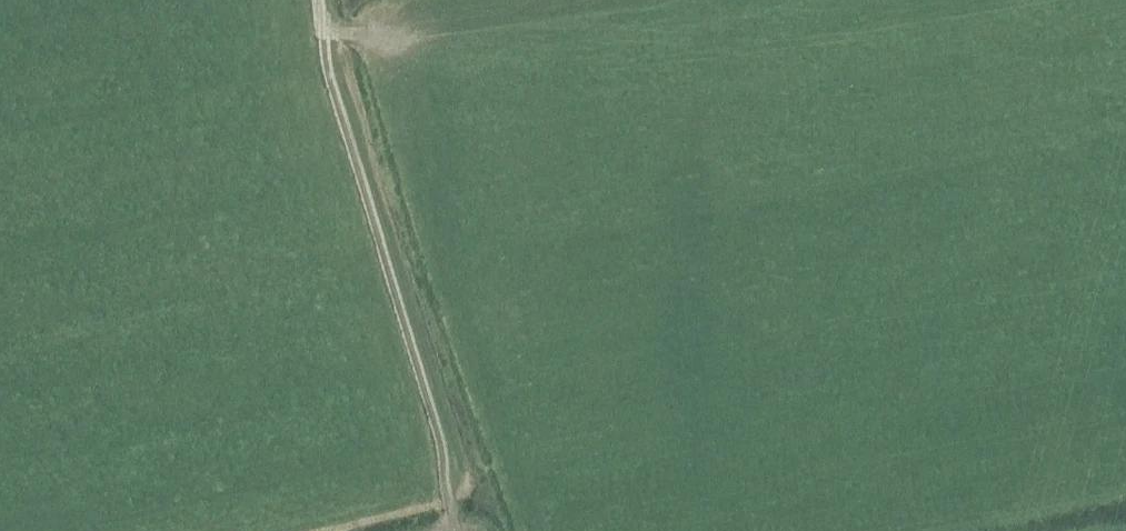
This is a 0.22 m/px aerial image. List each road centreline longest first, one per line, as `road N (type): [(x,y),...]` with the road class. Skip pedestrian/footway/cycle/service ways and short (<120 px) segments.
road 1 (track): [(454,530),(326,64),(318,0)]

